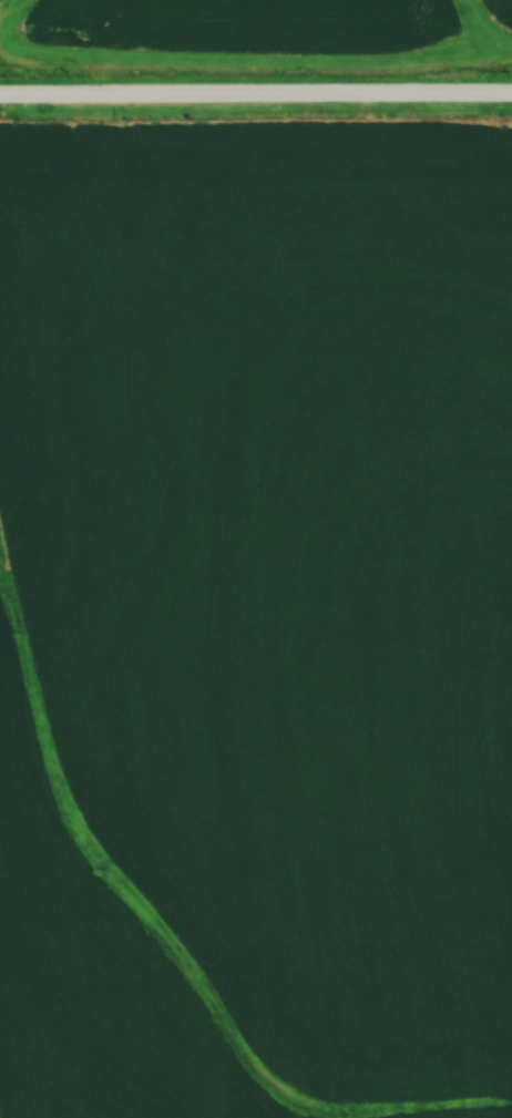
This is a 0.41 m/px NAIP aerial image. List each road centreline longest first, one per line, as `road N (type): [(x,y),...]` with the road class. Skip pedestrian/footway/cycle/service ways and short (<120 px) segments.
road 1 (residential): [(511,98),(0,98)]

